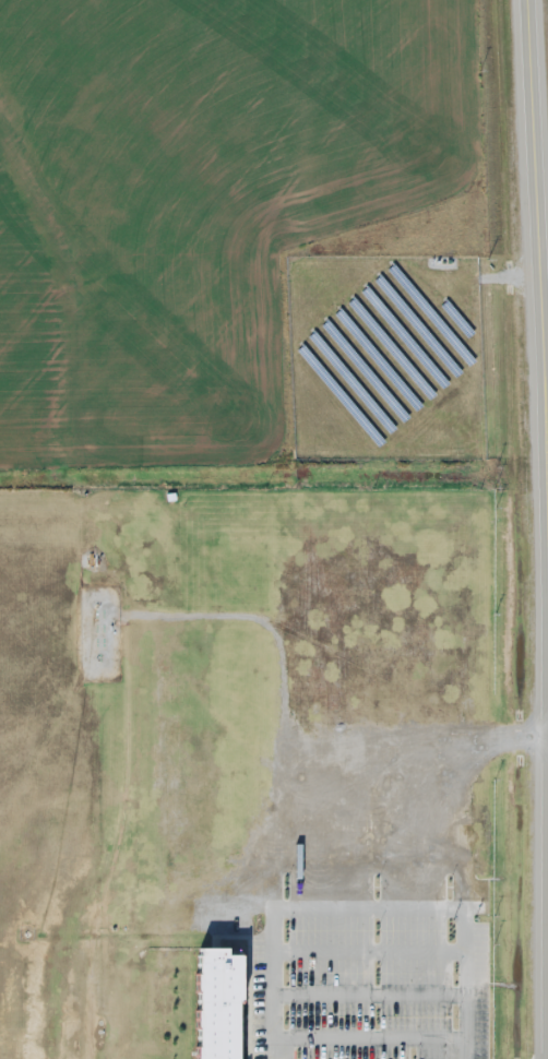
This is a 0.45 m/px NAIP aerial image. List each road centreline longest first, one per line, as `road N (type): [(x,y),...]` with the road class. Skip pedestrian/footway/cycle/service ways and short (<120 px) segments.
road 1 (secondary): [(544,369),(539,0)]
road 2 (secondary): [(546,729),(544,369)]
road 3 (secondary): [(547,1058),(546,844)]

